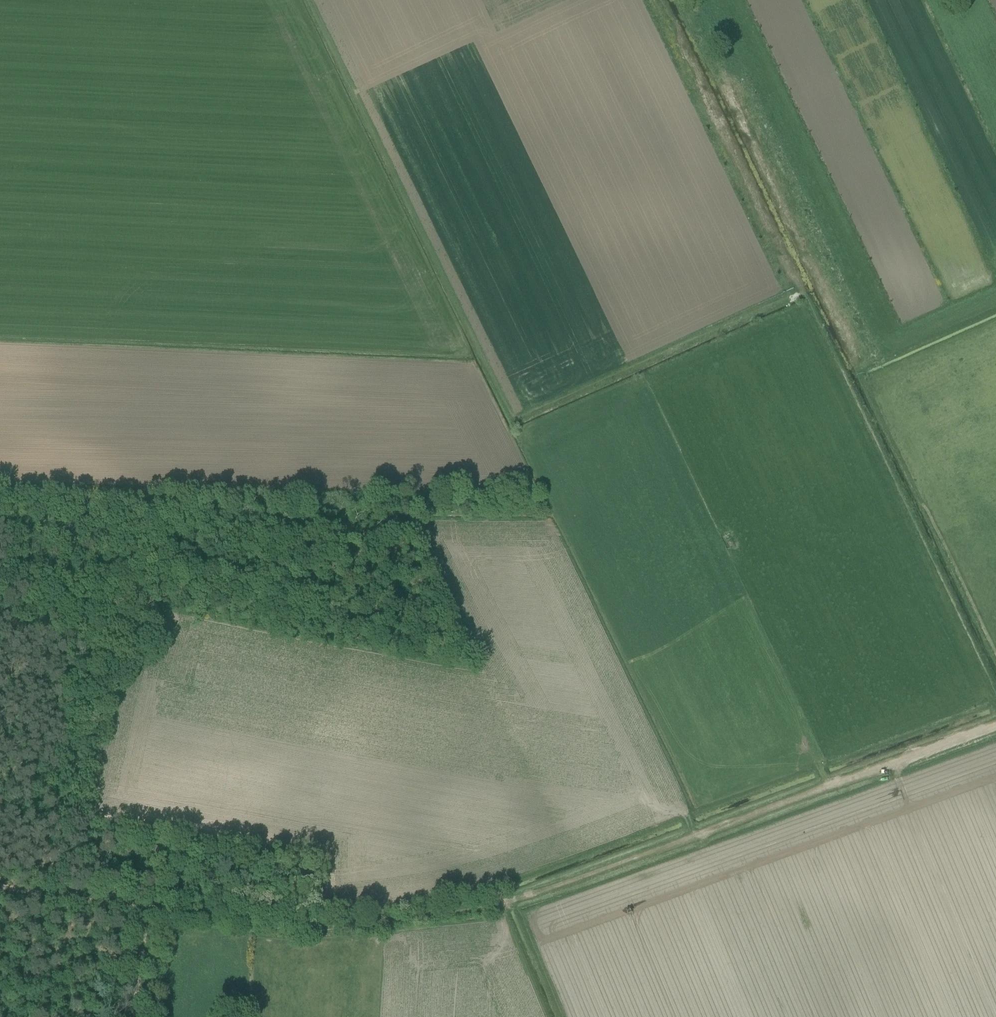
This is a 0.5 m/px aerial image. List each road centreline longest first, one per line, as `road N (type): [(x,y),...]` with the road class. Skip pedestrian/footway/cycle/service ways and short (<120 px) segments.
road 1 (track): [(140,907),(303,928),(448,914),(515,899),(995,729)]

